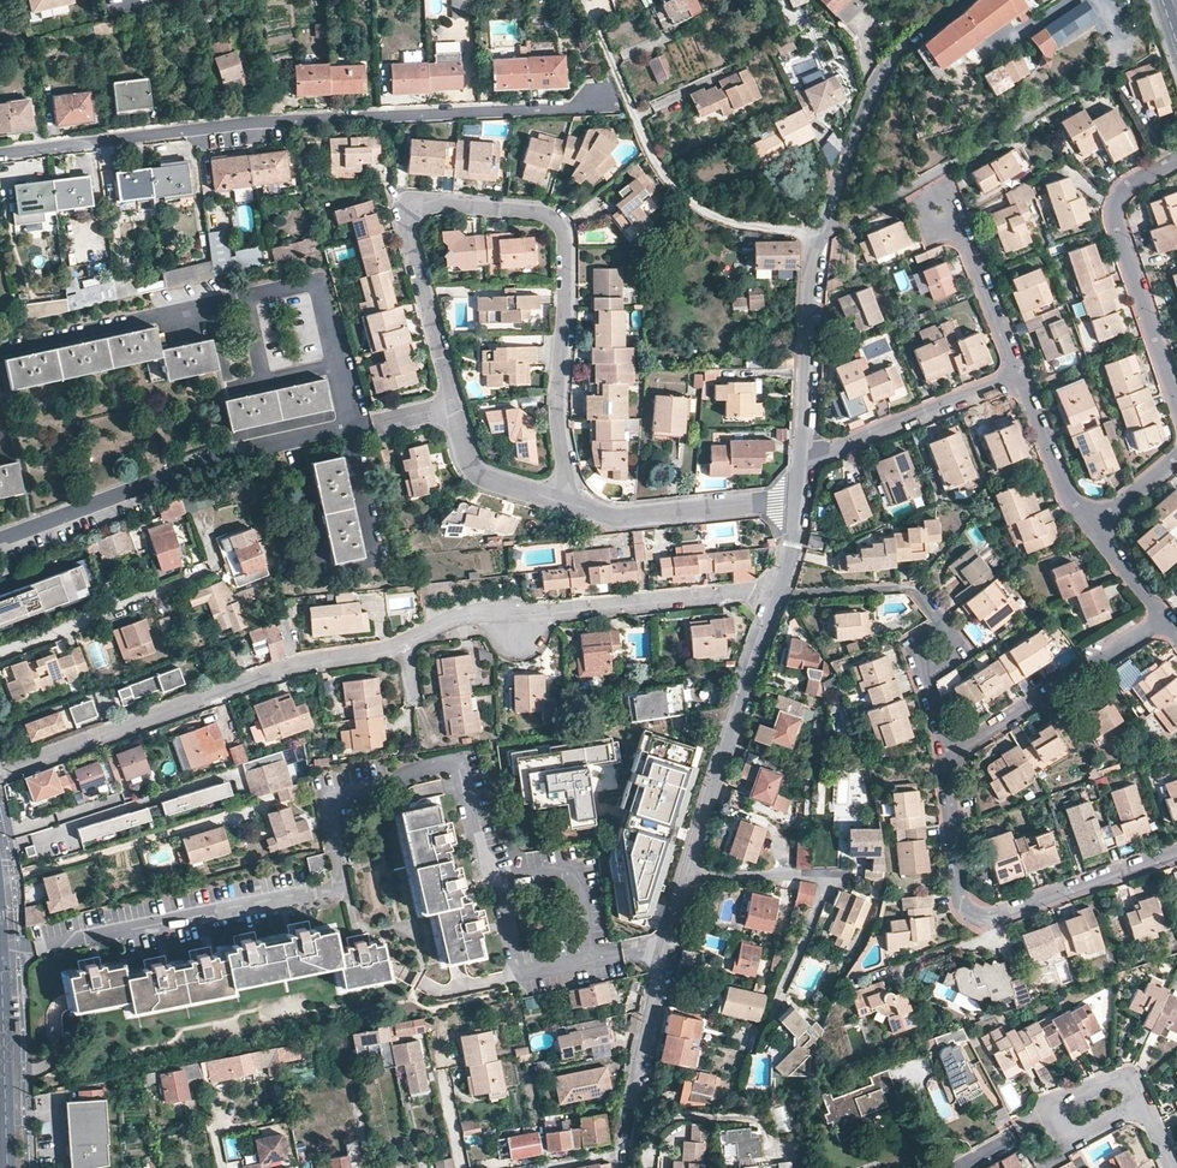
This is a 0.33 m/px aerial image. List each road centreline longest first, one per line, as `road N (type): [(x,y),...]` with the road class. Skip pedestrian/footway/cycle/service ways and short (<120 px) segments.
road 1 (residential): [(567,499),(486,474),(462,457),(400,210),(410,202),(554,215),(568,243),(559,396)]
road 2 (residential): [(602,98),(579,108),(267,121),(0,153)]
road 3 (residential): [(624,1152),(666,952),(776,596)]
road 4 (residential): [(515,614),(463,616),(367,650),(298,662),(0,774)]
road 5 (residential): [(1176,853),(993,916),(973,915),(957,895),(948,754)]
road 6 (residential): [(822,234),(733,227),(697,211),(663,179),(584,0)]
road 7 (residential): [(948,754),(912,652),(913,640),(939,619),(914,588),(776,596)]
road 8 (residential): [(1176,159),(1124,187),(1115,203),(1176,403)]
road 9 (residential): [(822,234),(897,55),(958,0)]
road 10 (residential): [(776,596),(754,591),(515,614)]
road 11 (residential): [(948,754),(1161,615)]
road 12 (residential): [(800,497),(618,517),(567,499)]
road 13 (residential): [(804,461),(1019,375)]
road 14 (residential): [(804,461),(812,277),(822,234)]
road 15 (residential): [(1019,375),(948,193)]
road 16 (residential): [(1092,527),(1066,492),(1019,375)]
road 17 (residential): [(1145,1106),(1129,1080),(1046,1109),(1061,1135),(1080,1136)]
road 18 (secondary): [(5,1118),(0,989)]

